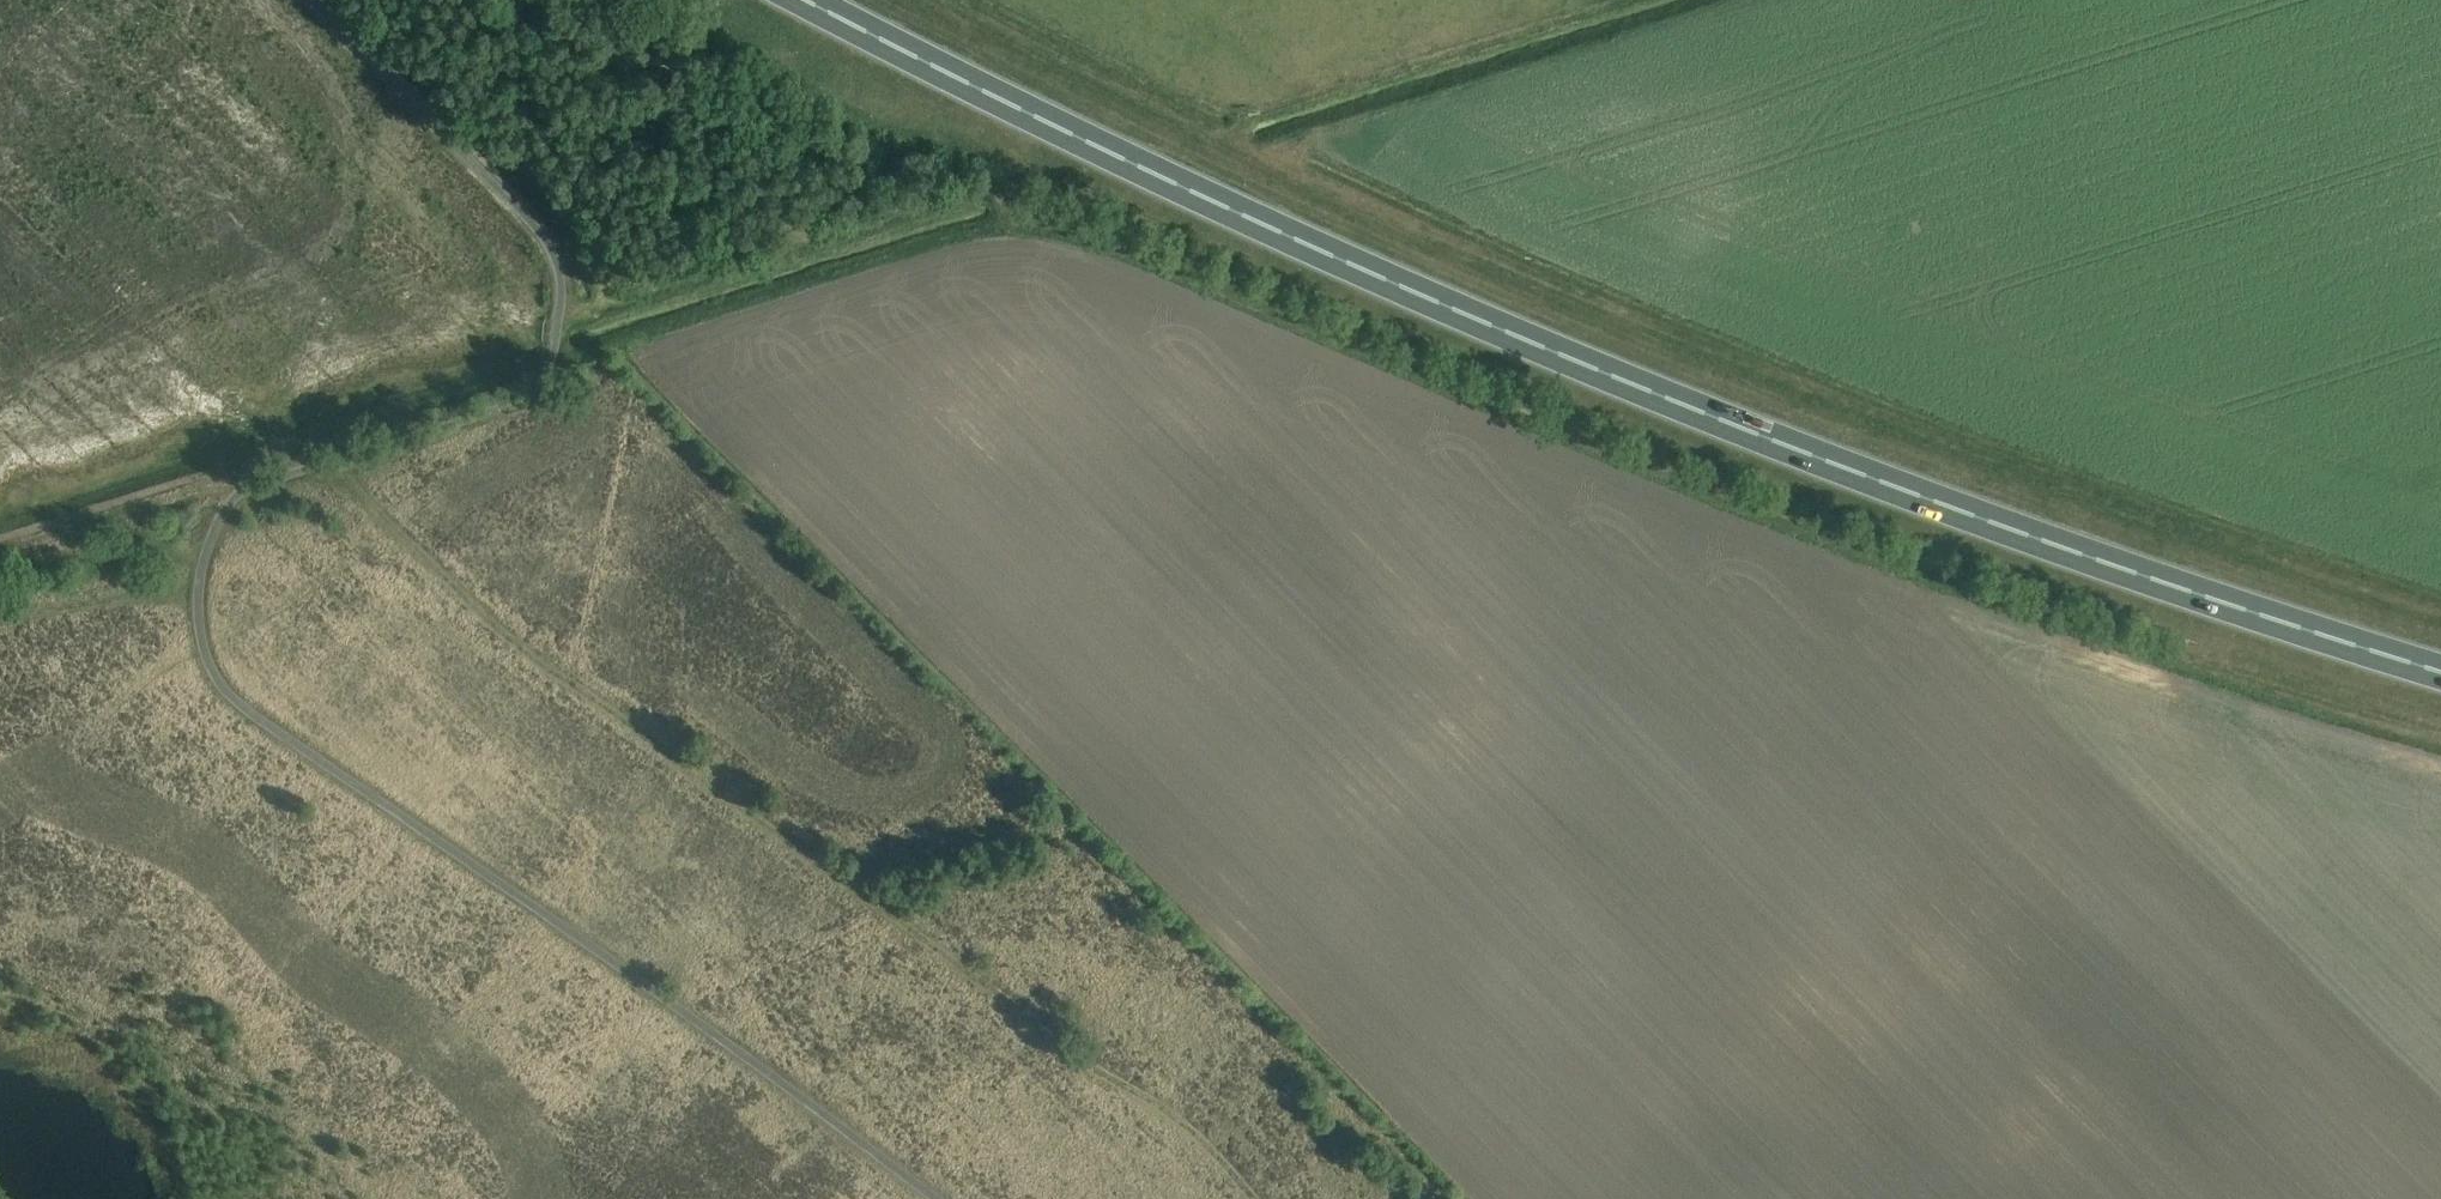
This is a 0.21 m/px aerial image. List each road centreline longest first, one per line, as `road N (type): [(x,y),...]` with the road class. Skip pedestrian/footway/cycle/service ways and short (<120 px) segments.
road 1 (trunk): [(2440,673),(2005,528),(1634,386),(1125,161),(804,0)]
road 2 (track): [(344,458),(360,494),(416,559),(1174,1121),(1252,1198)]

